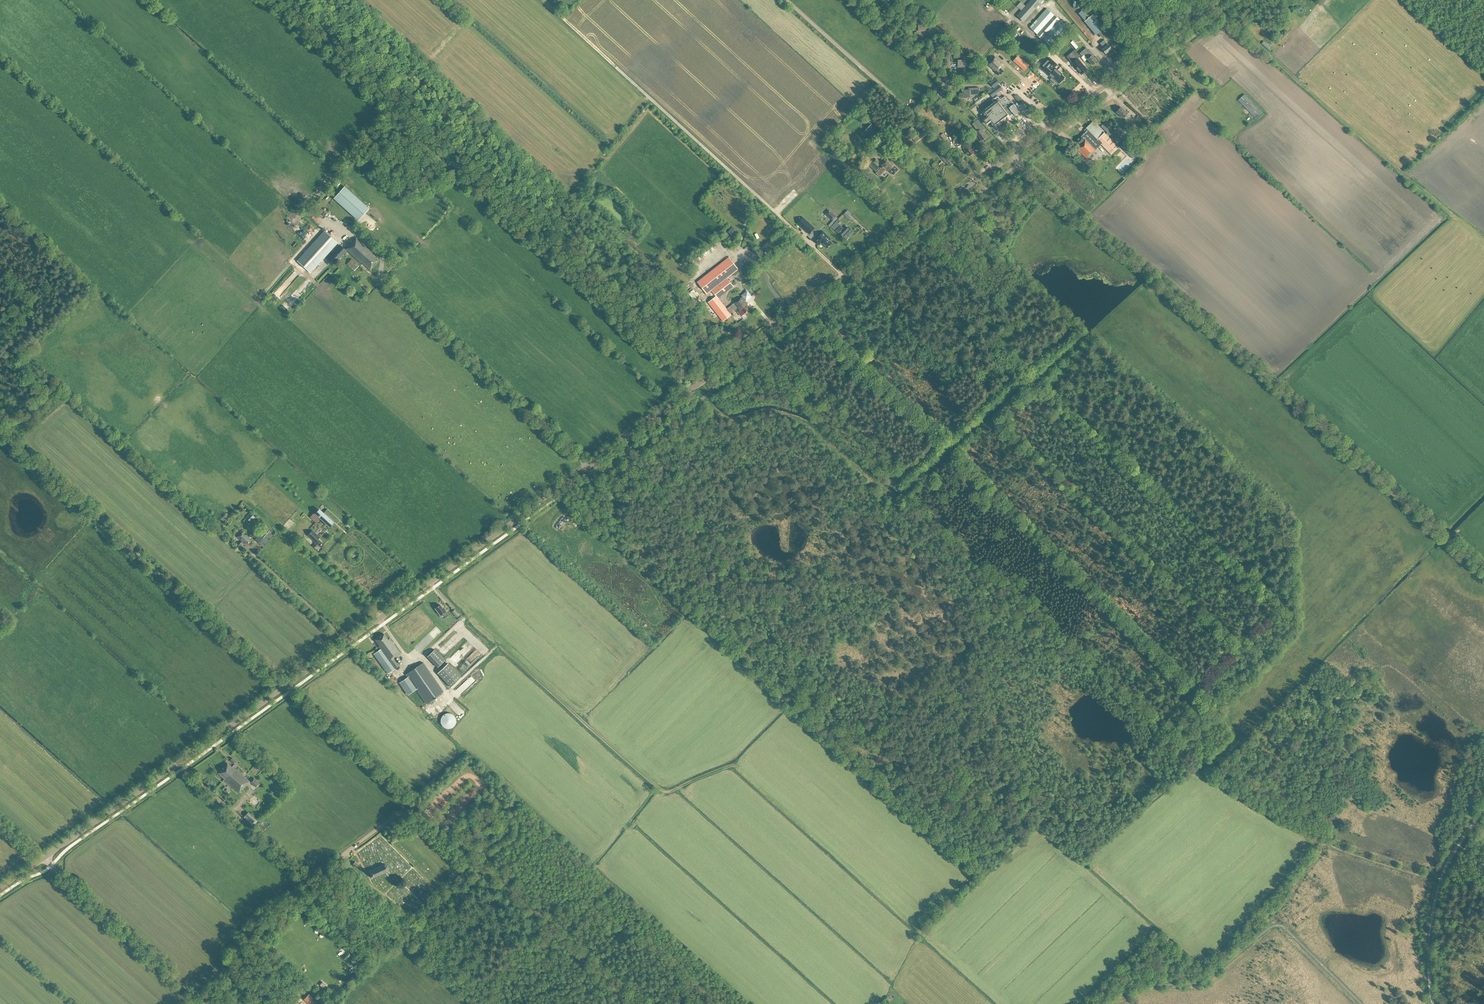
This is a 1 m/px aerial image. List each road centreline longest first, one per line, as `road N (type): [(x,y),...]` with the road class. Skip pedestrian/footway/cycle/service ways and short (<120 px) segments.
road 1 (tertiary): [(286,686),(979,179)]
road 2 (unclassified): [(1483,569),(1011,155)]
road 3 (track): [(0,429),(286,686)]
road 4 (unclassified): [(563,936),(286,686)]
road 5 (track): [(1216,5),(1483,244)]
road 6 (tertiary): [(42,858),(286,686)]
road 7 (unclassified): [(979,179),(786,0)]
road 8 (tertiary): [(1011,155),(1223,0)]
road 9 (track): [(179,763),(309,883),(336,922),(333,935)]
road 10 (unclassified): [(204,1003),(42,858)]
road 11 (track): [(910,112),(945,77),(948,53),(915,44),(903,13),(878,11),(870,0)]
road 12 (track): [(915,116),(900,143),(1002,249)]
road 13 (track): [(1037,381),(1156,278)]
road 14 (track): [(1434,1003),(1430,934),(1442,881)]

